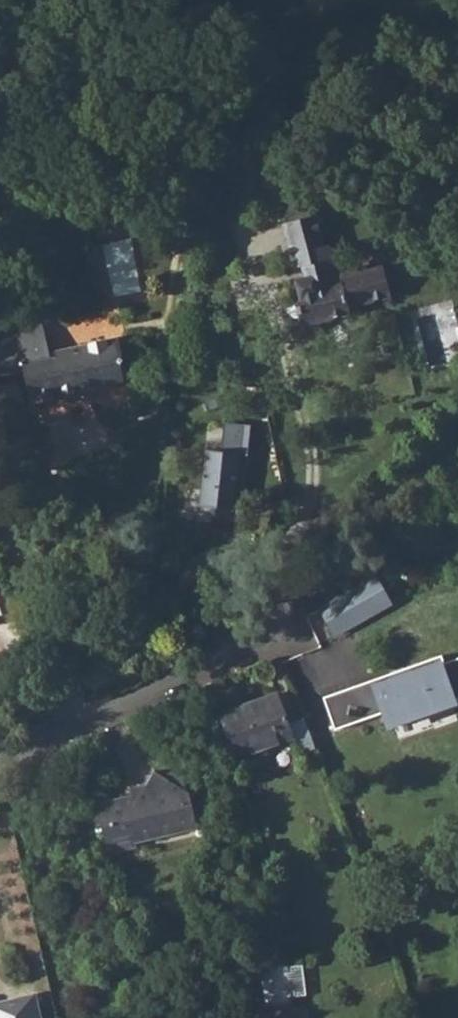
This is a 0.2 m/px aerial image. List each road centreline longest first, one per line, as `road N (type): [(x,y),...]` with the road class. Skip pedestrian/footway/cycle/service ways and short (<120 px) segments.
road 1 (residential): [(199,675),(0,760)]

